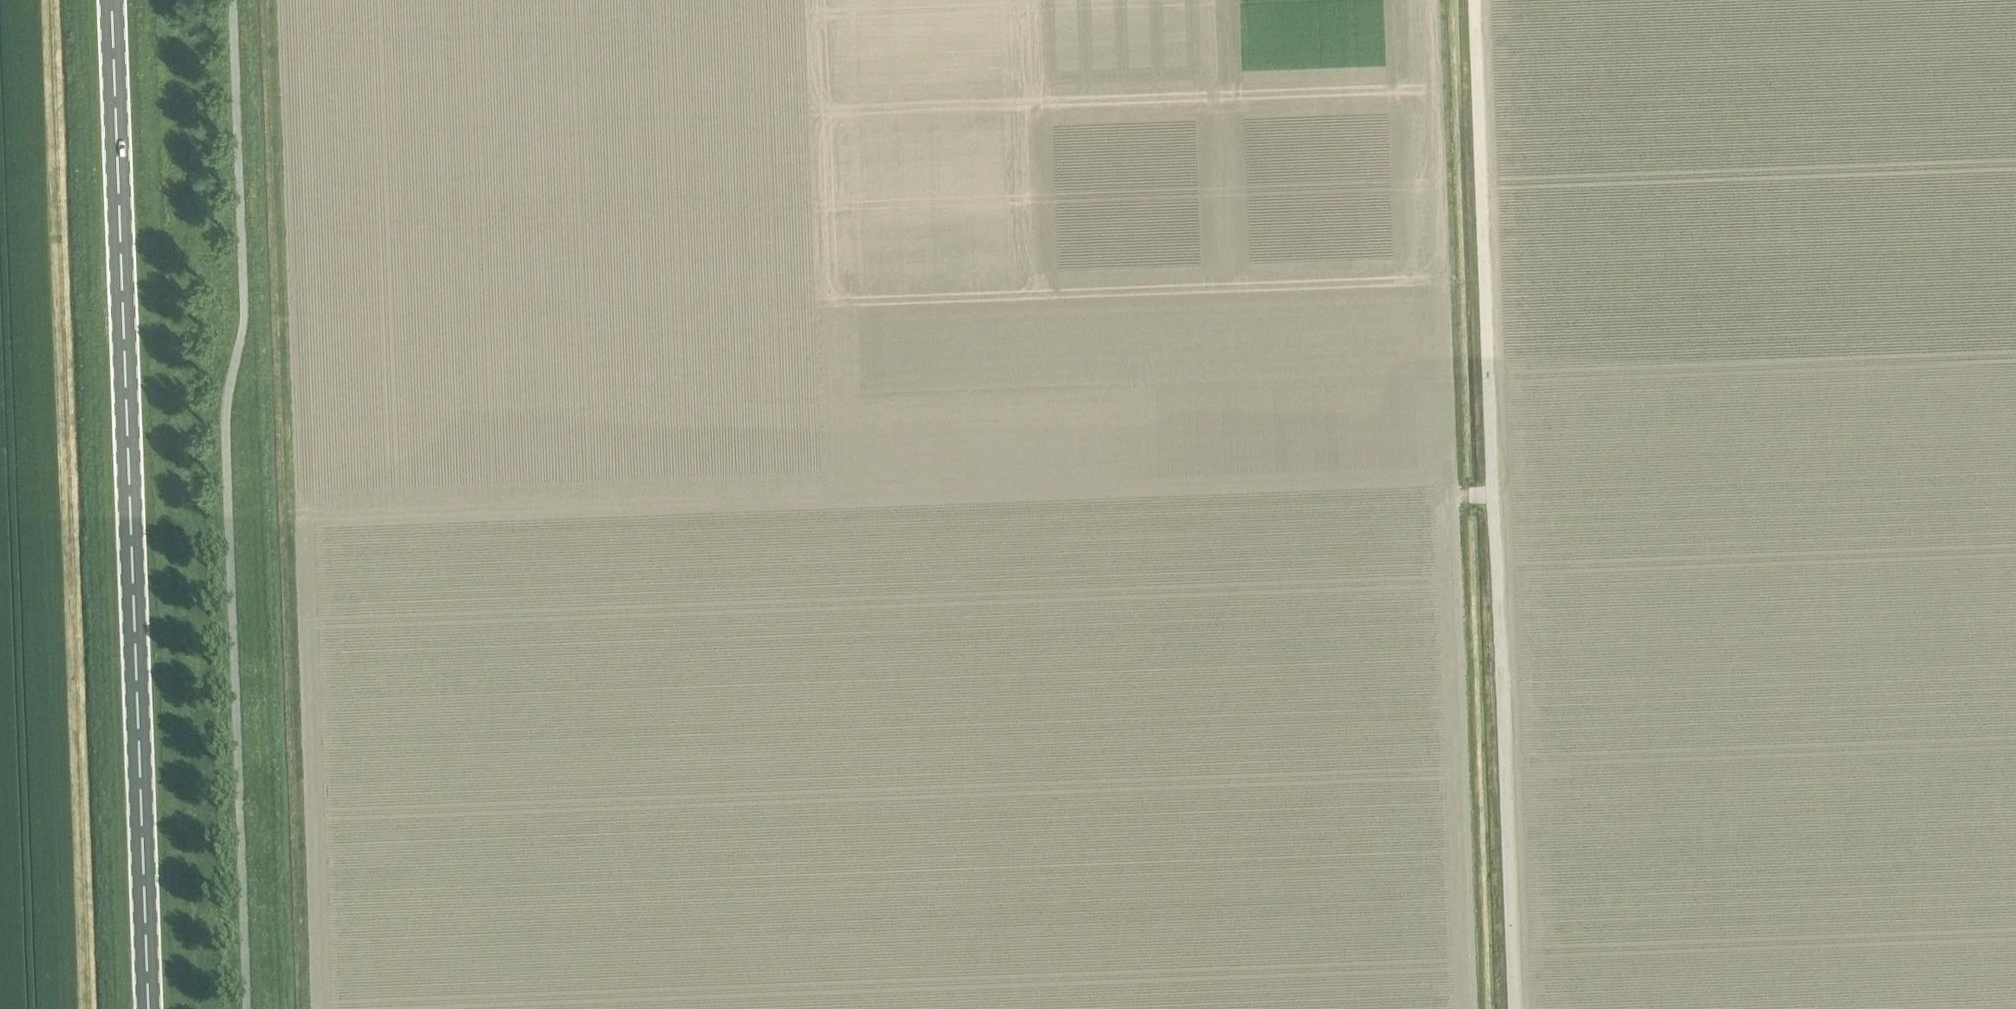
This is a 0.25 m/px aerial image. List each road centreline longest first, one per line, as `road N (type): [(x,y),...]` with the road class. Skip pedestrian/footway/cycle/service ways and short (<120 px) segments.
road 1 (secondary): [(141,1008),(107,0)]

